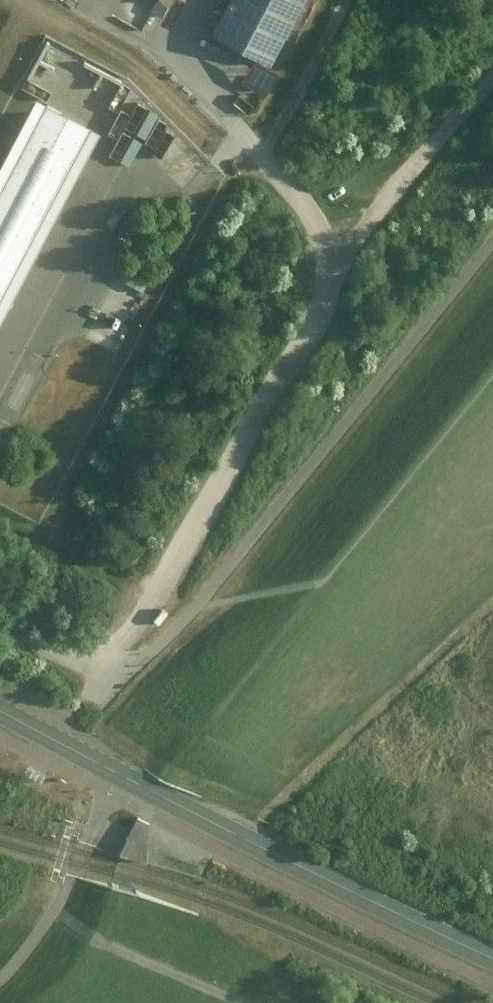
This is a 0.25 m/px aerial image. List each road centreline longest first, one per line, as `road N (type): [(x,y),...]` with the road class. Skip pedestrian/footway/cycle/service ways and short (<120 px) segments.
road 1 (tertiary): [(492,956),(0,710)]
road 2 (track): [(492,98),(414,179),(334,280)]
road 3 (track): [(0,518),(156,603)]

